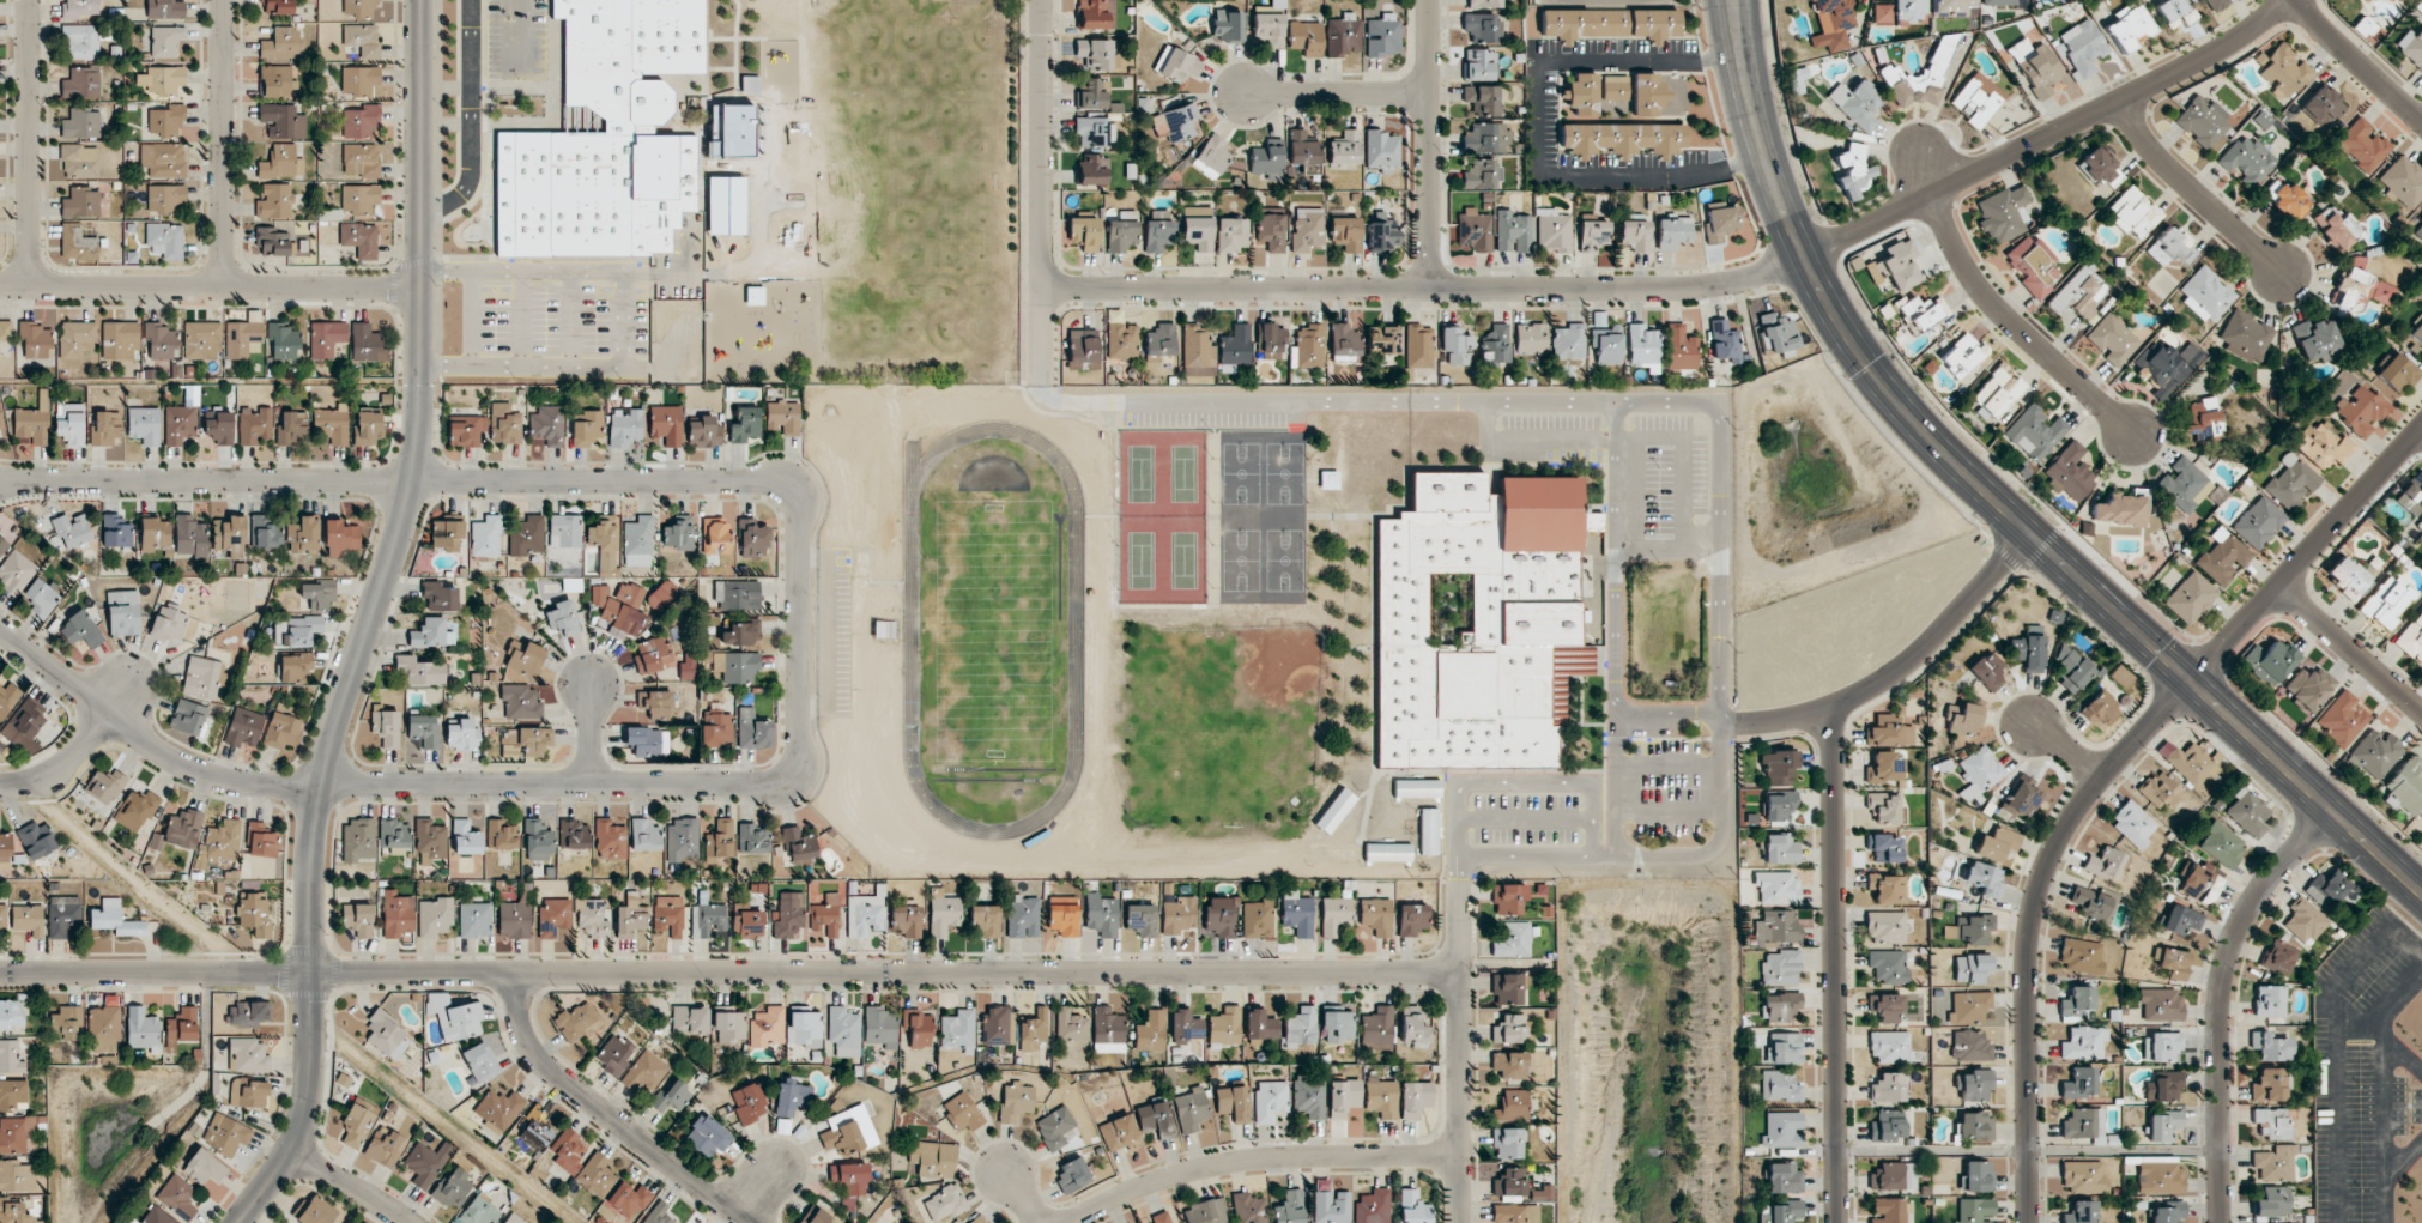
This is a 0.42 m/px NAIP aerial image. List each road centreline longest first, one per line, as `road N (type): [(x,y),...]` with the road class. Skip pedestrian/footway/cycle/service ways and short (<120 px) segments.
road 1 (residential): [(0,486),(785,478),(800,502),(799,763),(780,783),(303,786),(222,777),(151,745),(0,629)]
road 2 (residential): [(0,974),(1459,973)]
road 3 (residential): [(1041,289),(1642,290),(1736,281),(2123,104),(2253,31),(2290,0)]
road 4 (tertiary): [(238,1222),(289,1156),(309,1092),(321,786),(405,511),(418,438),(422,0)]
road 5 (secondary): [(1731,0),(1779,201),(1802,256),(1882,383),(2030,534),(2421,894)]
road 6 (residential): [(2421,434),(2100,780),(2055,847),(2029,944),(2030,1222)]
road 7 (residential): [(1836,1222),(1830,709)]
road 8 (residential): [(2221,1222),(2220,1007),(2234,942),(2275,872),(2333,812)]
road 9 (residential): [(0,283),(422,289)]
road 10 (residential): [(1067,1222),(1137,1188),(1212,1166),(1278,1157),(1460,1157)]
road 11 (residential): [(1041,0),(1040,385)]
road 12 (residential): [(1722,725),(1774,722),(1858,696),(1925,649),(2030,534)]
road 13 (residential): [(749,1222),(555,1073),(525,1035),(517,971)]
road 14 (residential): [(1460,880),(1460,1222)]
road 15 (residential): [(1932,195),(1973,279),(2135,436)]
road 16 (residential): [(1430,0),(1427,287)]
road 17 (residential): [(224,287),(223,0)]
road 18 (residential): [(30,284),(30,0)]
road 19 (residential): [(2123,104),(2184,183),(2283,273)]
road 20 (residential): [(2279,588),(2421,713)]
road 21 (residential): [(1430,95),(1246,95)]
road 22 (residential): [(2297,0),(2421,119)]
road 23 (residential): [(0,785),(57,771),(110,712)]
road 24 (residential): [(289,1156),(410,1222)]

